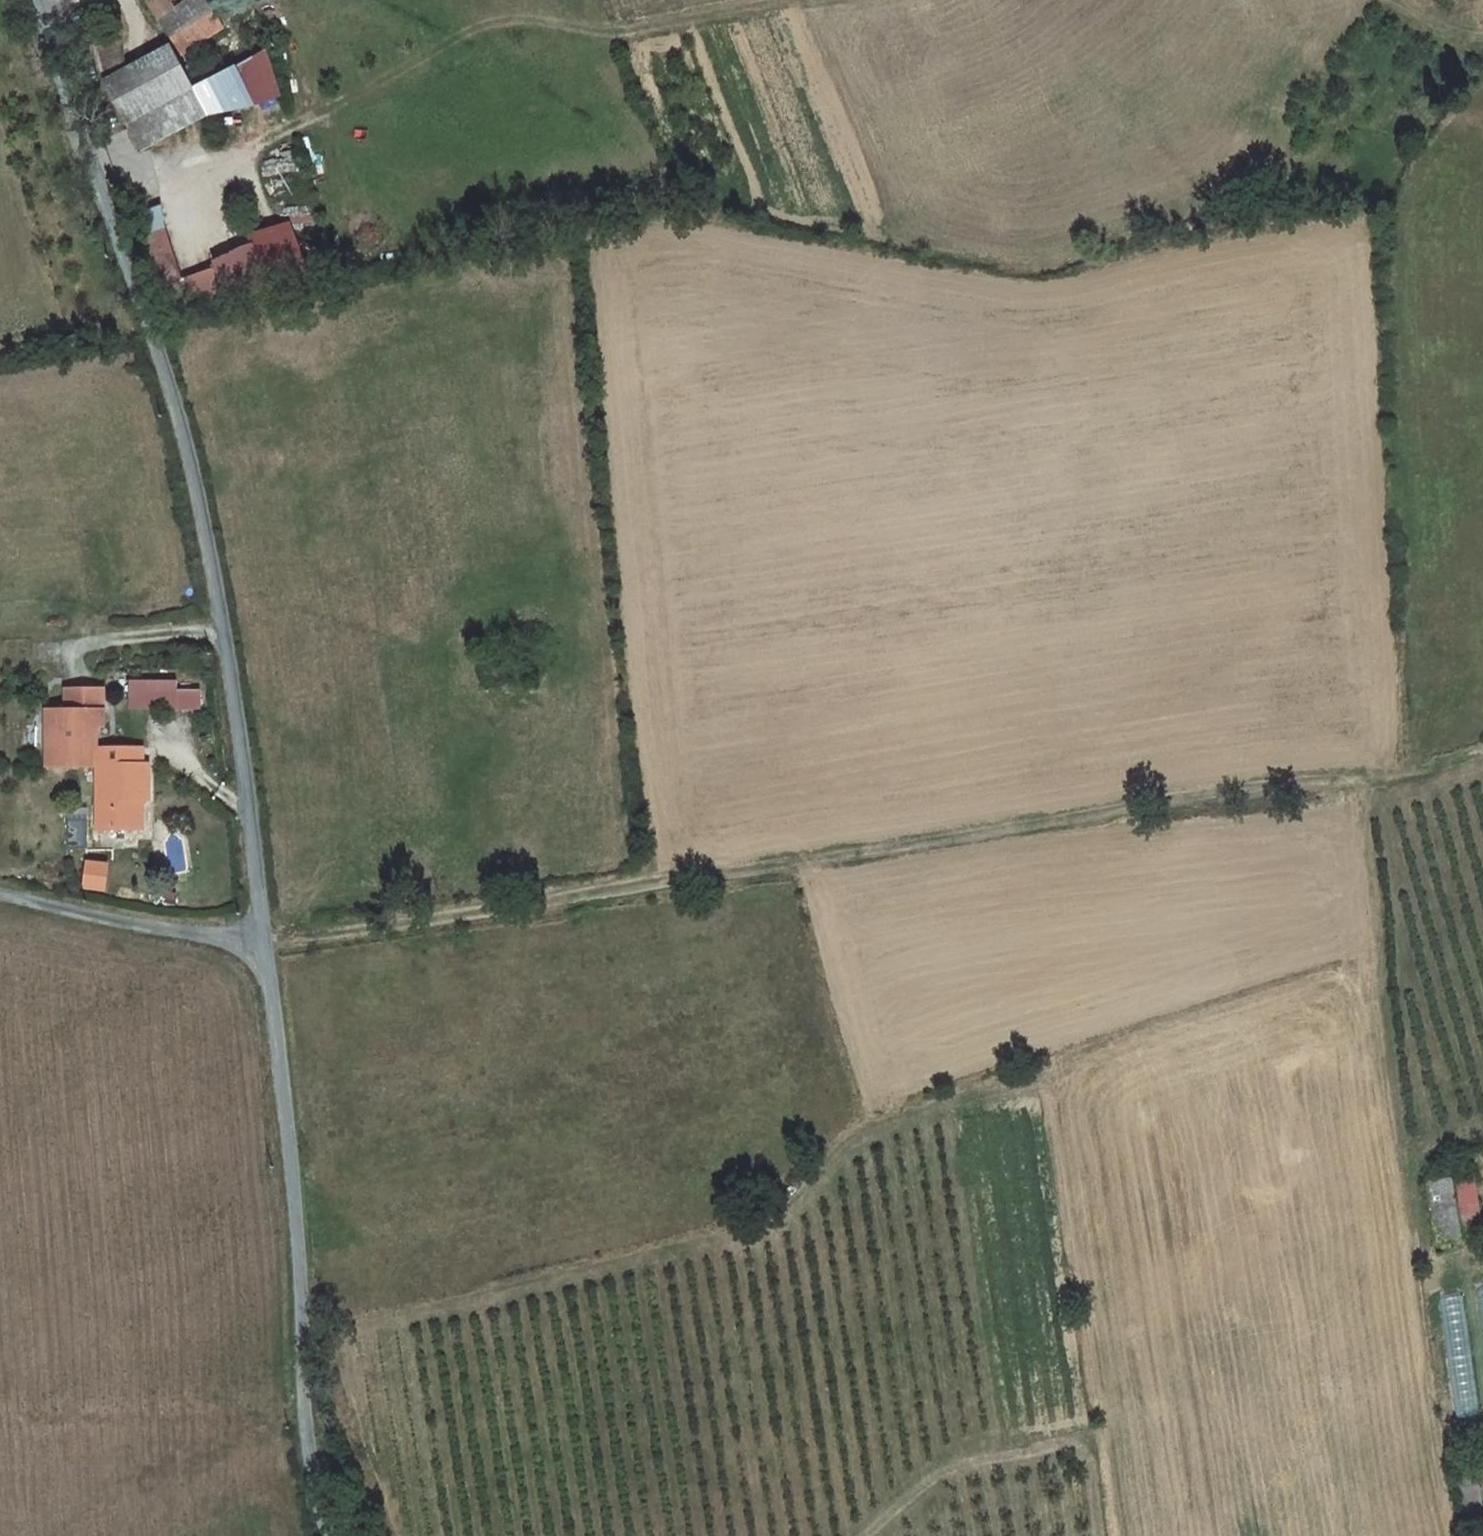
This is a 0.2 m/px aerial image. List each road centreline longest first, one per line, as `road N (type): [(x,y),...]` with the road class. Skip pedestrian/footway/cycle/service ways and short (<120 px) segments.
road 1 (unclassified): [(42,0),(196,486),(229,655),(262,938)]
road 2 (unclassified): [(262,938),(323,1503),(335,1535)]
road 3 (unclassified): [(262,938),(0,891)]

